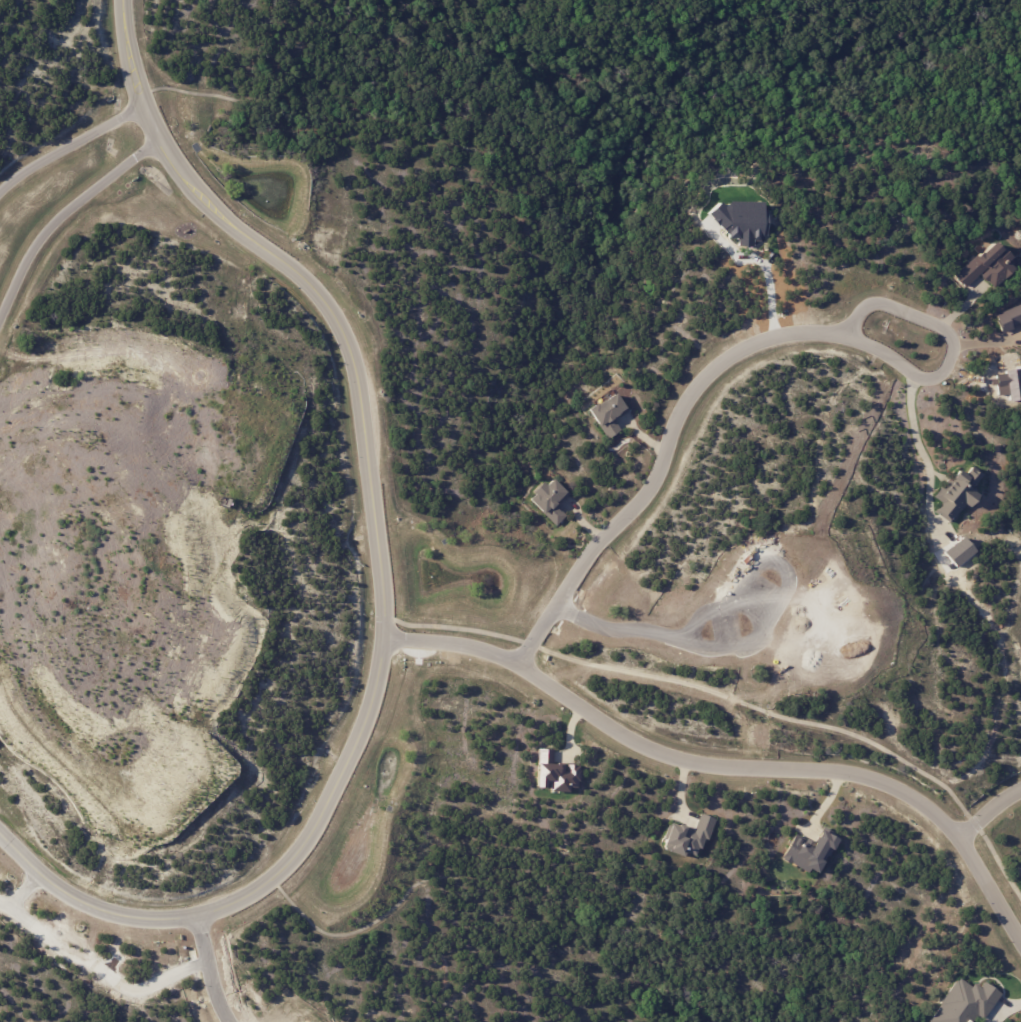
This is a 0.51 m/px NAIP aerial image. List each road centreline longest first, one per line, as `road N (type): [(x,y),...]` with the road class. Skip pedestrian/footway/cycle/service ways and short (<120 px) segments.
road 1 (residential): [(519,667),(602,544),(657,483),(698,392),(747,349),(810,332),(874,342),(926,376),(950,361),(950,332),(934,317),(889,301),(874,303),(850,335)]
road 2 (residential): [(388,638),(468,648),(525,669),(664,755),(703,766),(846,775),(900,791),(955,841),(1020,951)]
road 3 (tertiary): [(388,638),(348,341),(320,296),(200,199),(161,145),(139,110),(122,0)]
road 4 (residential): [(0,837),(59,893),(113,915),(197,915),(270,885),(327,813),(370,710),(388,638)]
road 5 (residential): [(0,322),(31,258),(63,217),(161,145)]
road 6 (residential): [(139,110),(0,195)]

